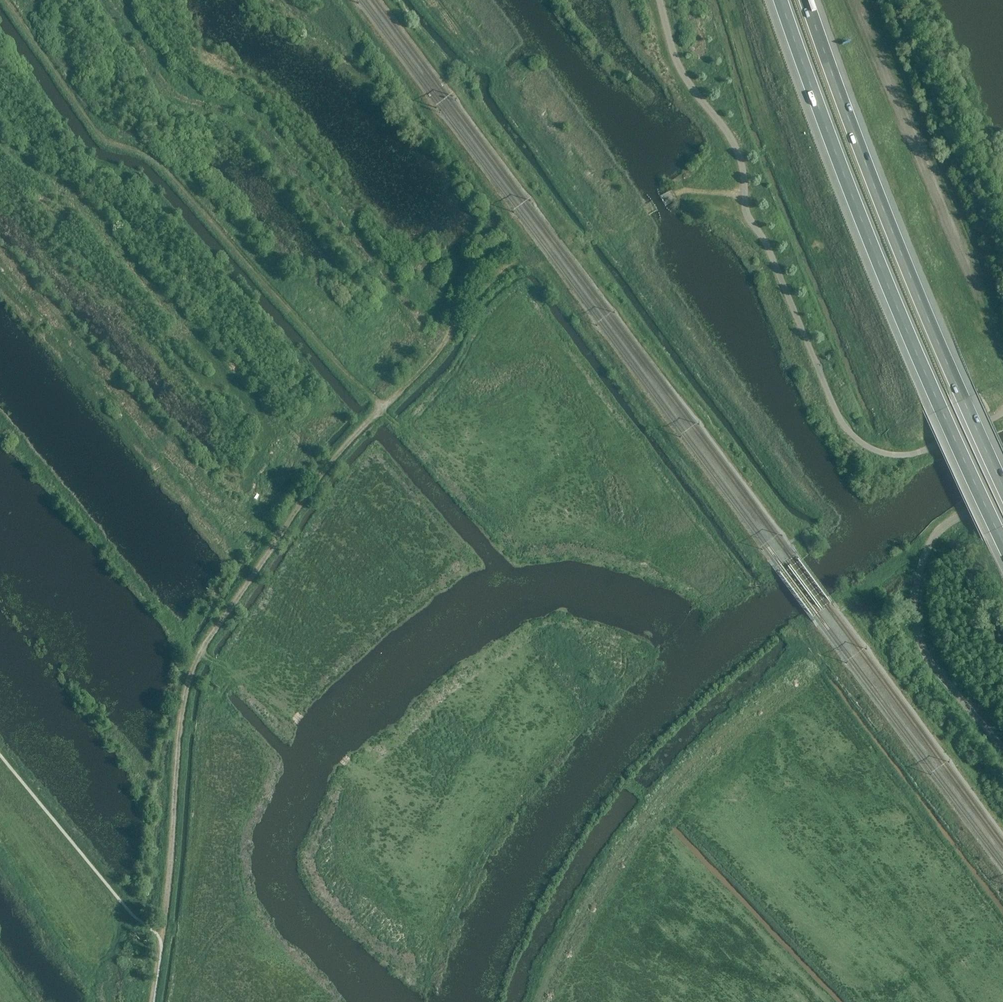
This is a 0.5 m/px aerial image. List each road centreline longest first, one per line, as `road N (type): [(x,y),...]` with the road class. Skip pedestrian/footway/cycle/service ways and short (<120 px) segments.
road 1 (track): [(150,1001),(180,724),(195,662),(334,459),(437,353),(482,285),(527,254),(525,241)]
road 2 (motorway): [(781,0),(879,264),(1002,544)]
road 3 (motorway): [(1002,485),(884,210),(807,0)]
road 4 (unclassified): [(1002,749),(931,663),(915,610),(921,566),(938,532),(1002,497)]

